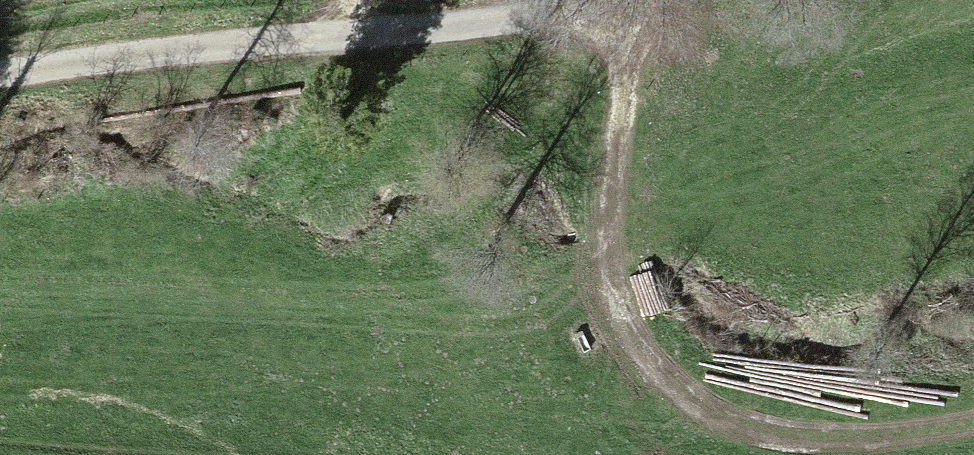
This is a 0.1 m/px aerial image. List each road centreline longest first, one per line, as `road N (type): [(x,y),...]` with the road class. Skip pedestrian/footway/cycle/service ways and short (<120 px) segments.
road 1 (track): [(973,427),(844,439),(740,426),(654,383),(617,312),(610,252),(625,77),(646,0)]
road 2 (track): [(614,0),(521,19),(0,70)]

